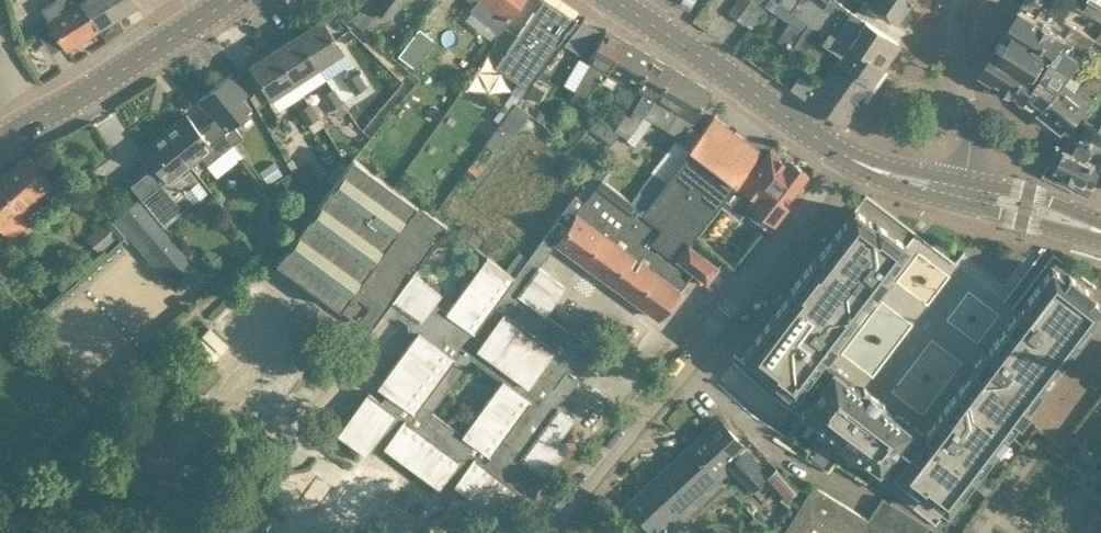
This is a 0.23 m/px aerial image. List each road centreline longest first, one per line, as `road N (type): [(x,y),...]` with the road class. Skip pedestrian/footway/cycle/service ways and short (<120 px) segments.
road 1 (residential): [(546,532),(845,153)]
road 2 (tertiary): [(845,153),(616,0)]
road 3 (tertiary): [(0,140),(228,0)]
road 4 (residential): [(968,181),(970,116),(957,57),(961,0)]
road 5 (tertiary): [(1100,230),(1051,201),(968,181)]
road 6 (tertiary): [(964,203),(1100,230)]

